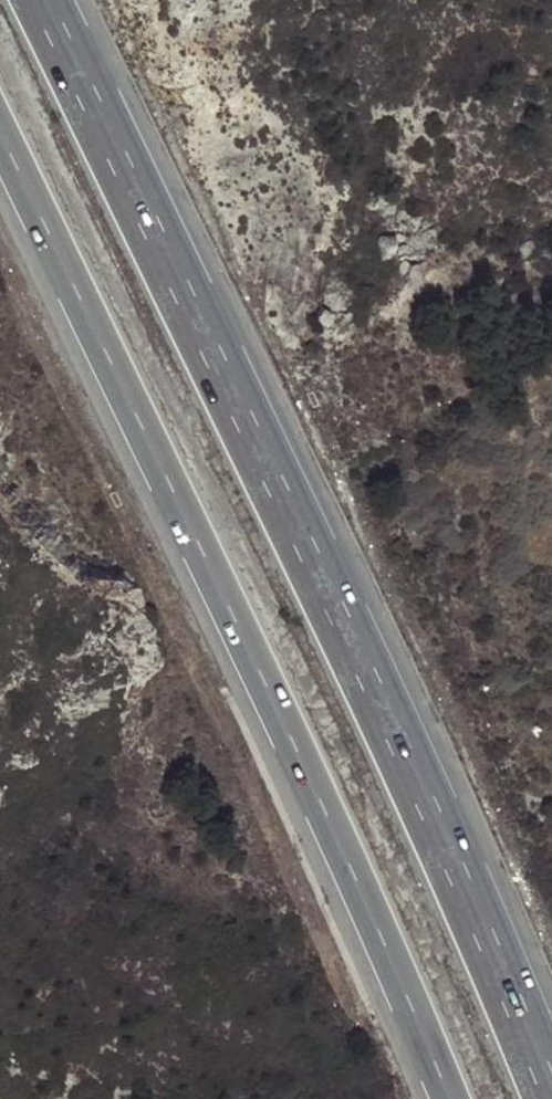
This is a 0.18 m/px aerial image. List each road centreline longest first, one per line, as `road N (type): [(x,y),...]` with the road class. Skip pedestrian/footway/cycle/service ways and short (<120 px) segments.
road 1 (motorway): [(548,1098),(466,896),(34,0)]
road 2 (motorway): [(0,134),(245,637),(386,941),(449,1098)]

